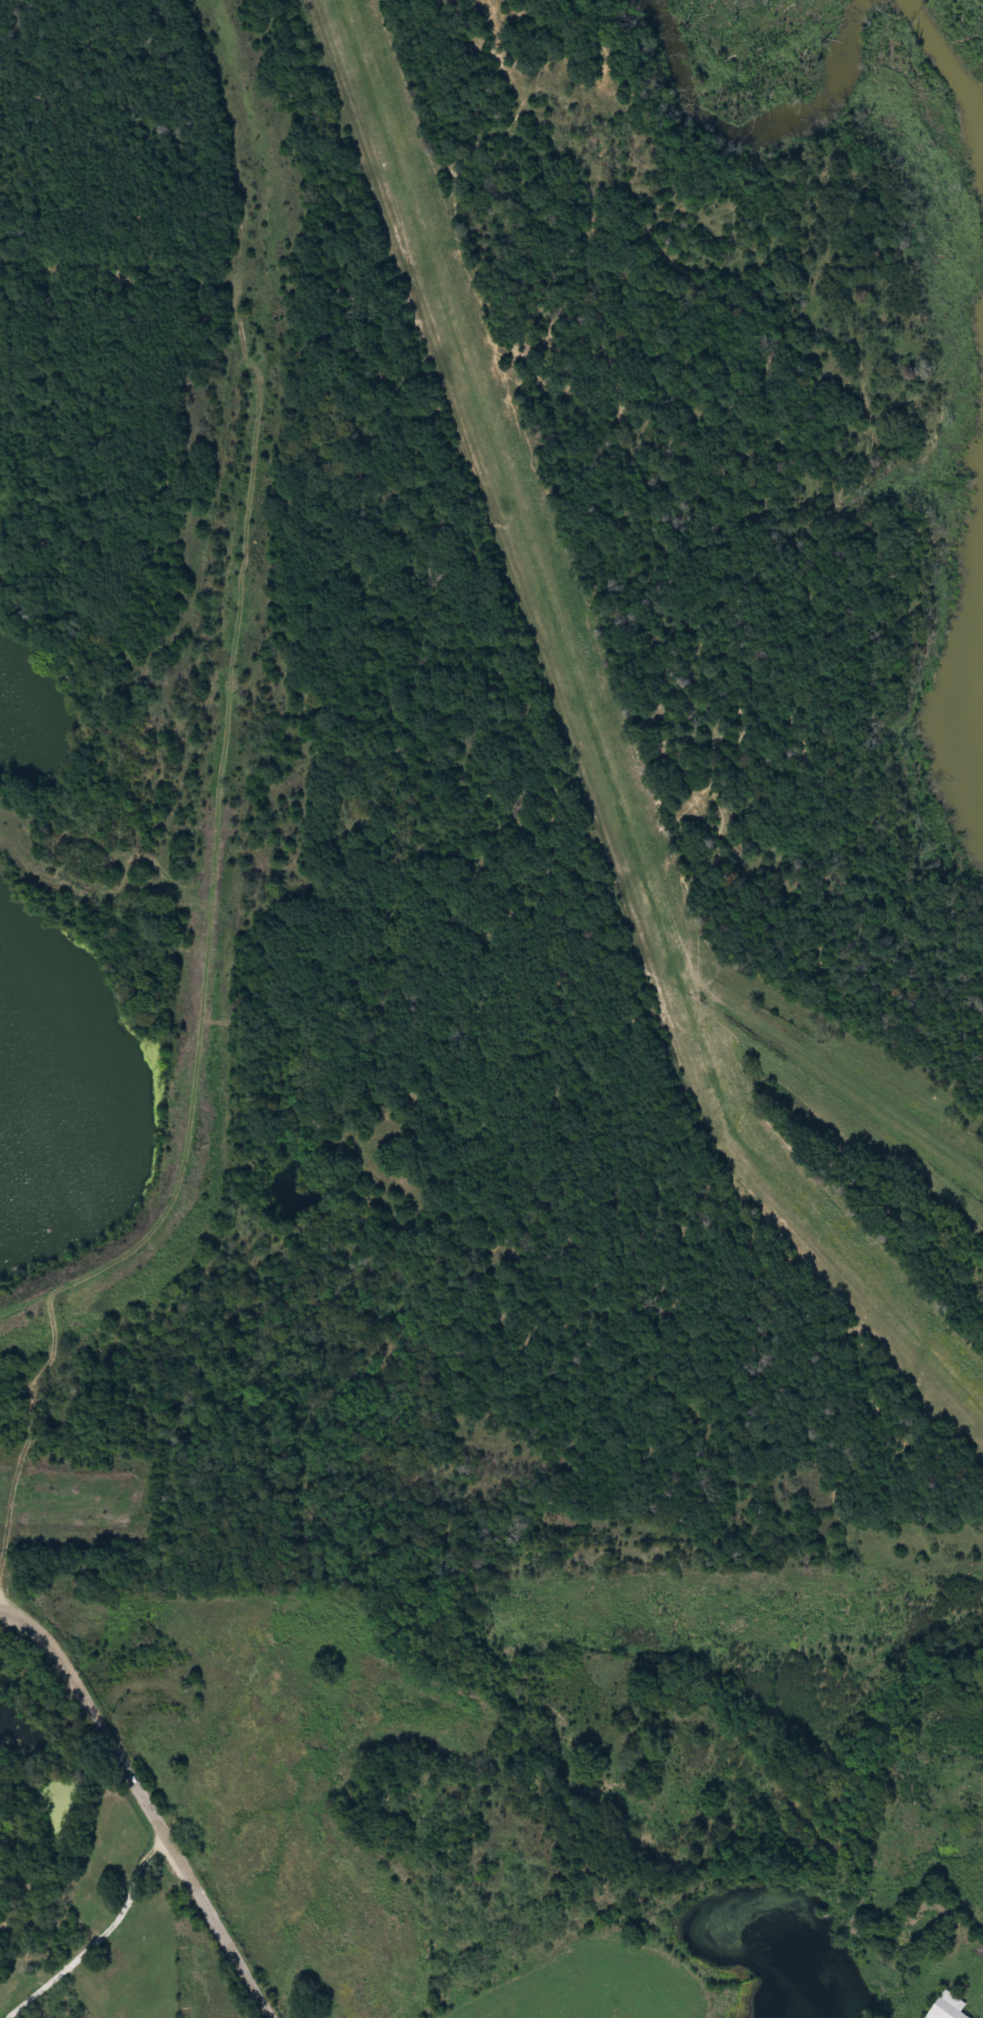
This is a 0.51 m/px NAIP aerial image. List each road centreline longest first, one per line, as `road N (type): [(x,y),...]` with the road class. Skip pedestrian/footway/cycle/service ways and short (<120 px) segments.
road 1 (tertiary): [(0,1611),(36,1620),(79,1680),(278,2017)]

